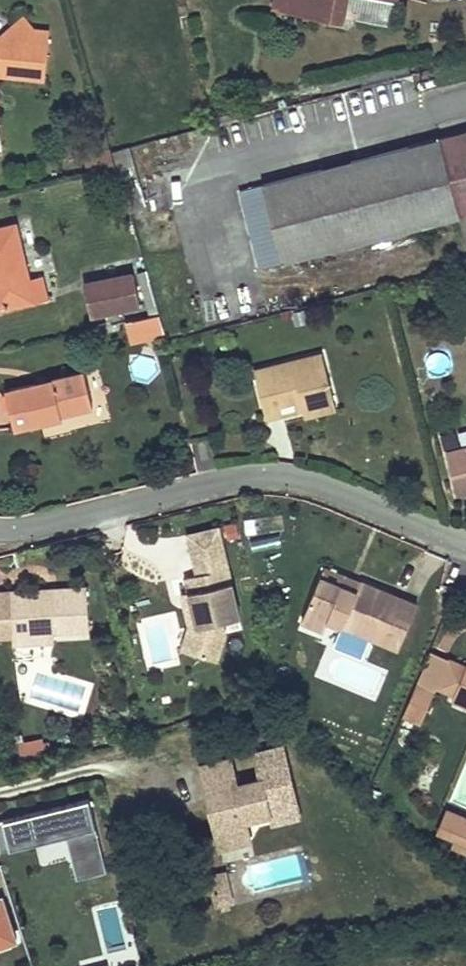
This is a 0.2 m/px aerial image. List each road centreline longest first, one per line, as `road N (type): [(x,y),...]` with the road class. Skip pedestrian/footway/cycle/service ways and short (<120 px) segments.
road 1 (residential): [(0,530),(48,528),(275,476),(337,489),(465,542)]

